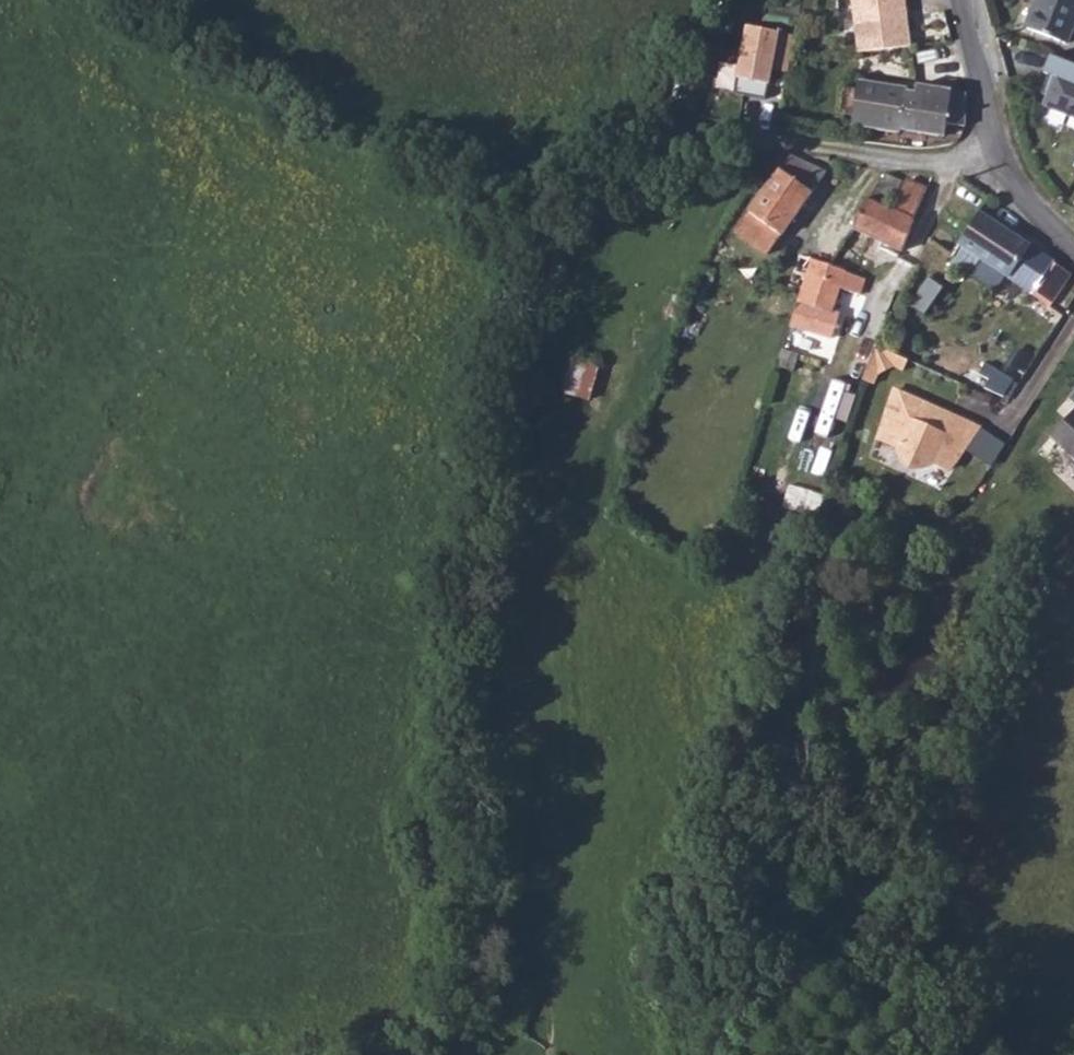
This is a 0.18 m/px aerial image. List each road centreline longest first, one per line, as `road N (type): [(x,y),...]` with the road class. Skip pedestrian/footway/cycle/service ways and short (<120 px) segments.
road 1 (track): [(731,142),(553,220),(512,407),(472,673),(482,971),(459,1033),(441,1054)]
road 2 (unclassified): [(960,0),(998,161),(1025,202),(1073,245)]

